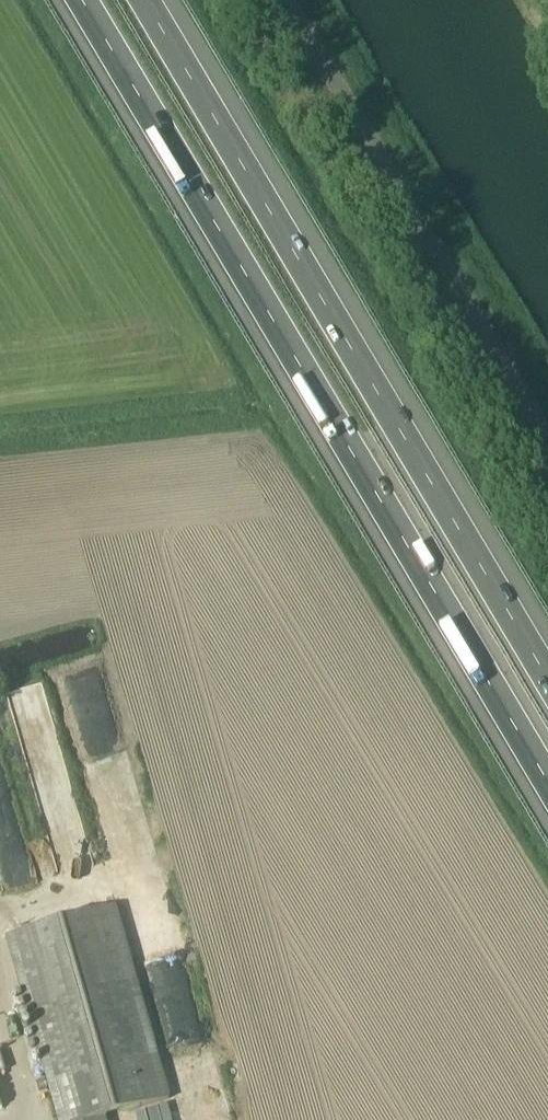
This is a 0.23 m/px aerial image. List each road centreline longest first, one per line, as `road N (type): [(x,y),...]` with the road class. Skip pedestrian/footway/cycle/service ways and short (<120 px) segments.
road 1 (motorway): [(85,0),(547,780)]
road 2 (motorway): [(547,672),(150,0)]
road 3 (unclassified): [(547,427),(295,0)]

